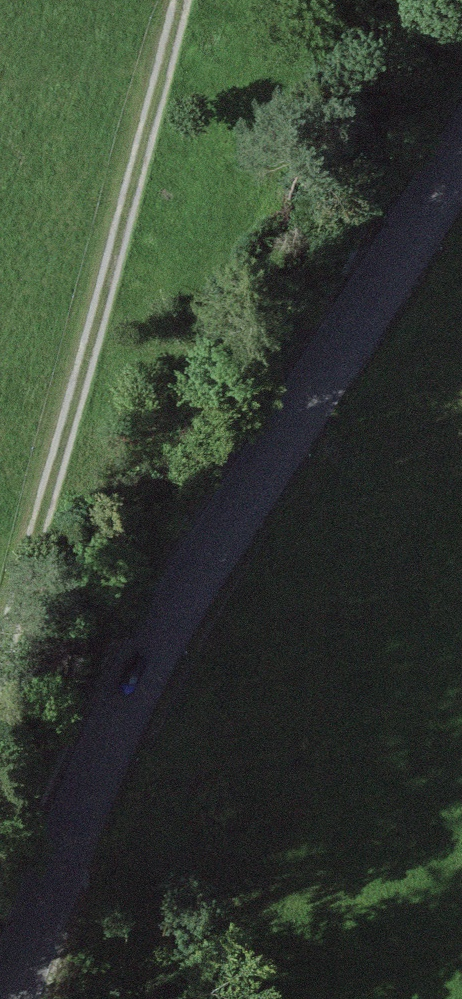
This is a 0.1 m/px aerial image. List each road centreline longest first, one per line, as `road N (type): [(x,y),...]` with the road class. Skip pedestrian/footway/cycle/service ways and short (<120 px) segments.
road 1 (tertiary): [(461,158),(149,667),(85,799),(20,998)]
road 2 (track): [(173,0),(171,104),(72,572),(0,753)]

